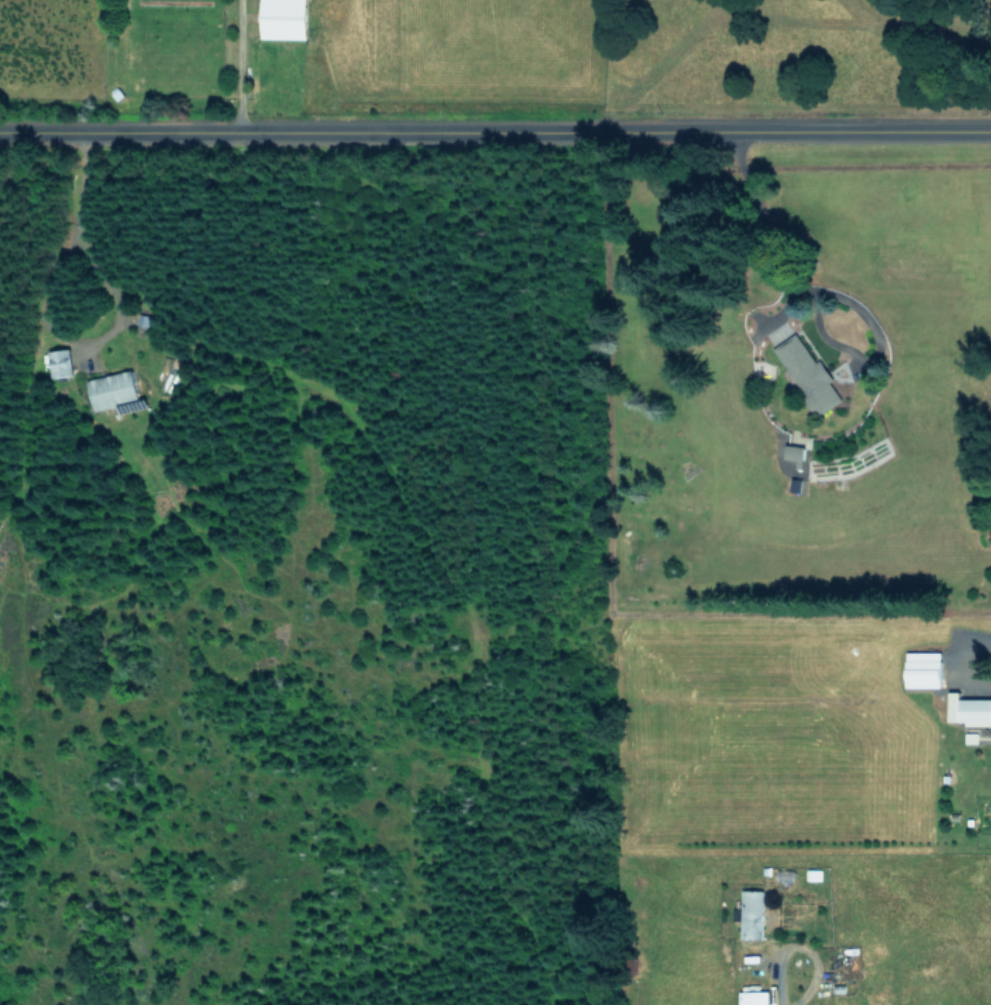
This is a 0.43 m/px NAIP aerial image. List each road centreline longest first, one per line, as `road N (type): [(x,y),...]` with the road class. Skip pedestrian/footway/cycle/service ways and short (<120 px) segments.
road 1 (tertiary): [(990,125),(0,128)]

